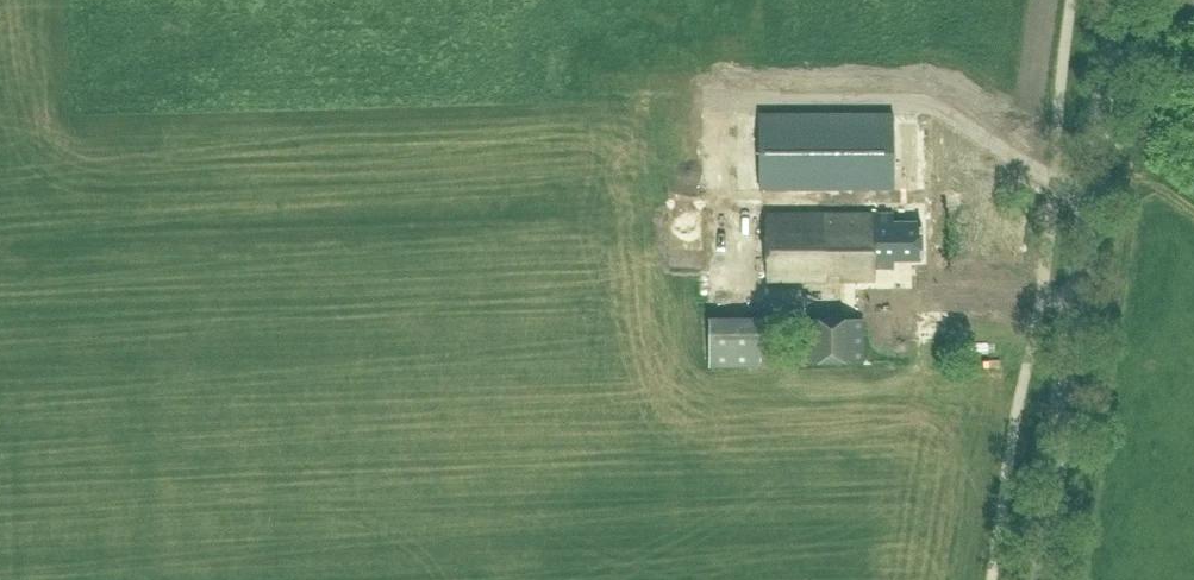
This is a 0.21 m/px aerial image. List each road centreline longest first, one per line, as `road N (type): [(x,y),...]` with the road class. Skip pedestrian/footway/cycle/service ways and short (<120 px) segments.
road 1 (tertiary): [(1037,579),(1117,0)]

